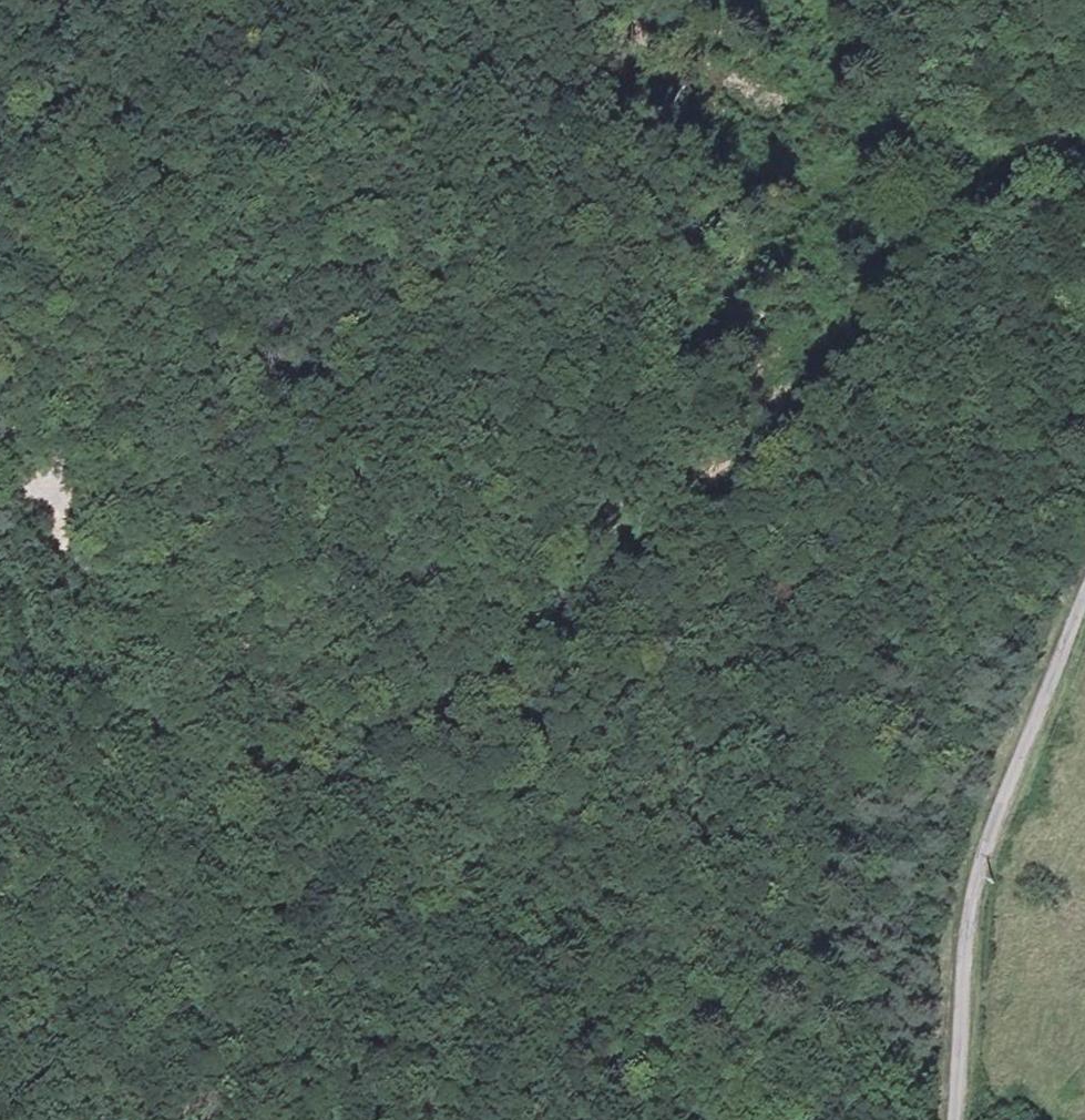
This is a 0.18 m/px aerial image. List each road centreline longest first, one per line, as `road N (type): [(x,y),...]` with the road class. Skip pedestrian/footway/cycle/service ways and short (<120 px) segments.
road 1 (residential): [(1084,587),(973,899),(957,1119)]

